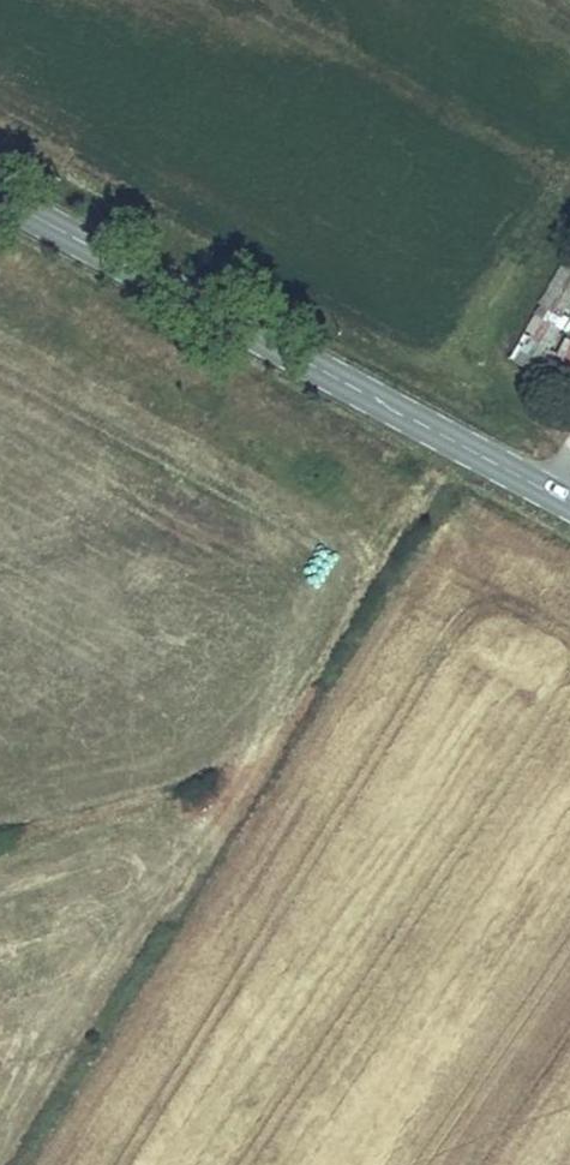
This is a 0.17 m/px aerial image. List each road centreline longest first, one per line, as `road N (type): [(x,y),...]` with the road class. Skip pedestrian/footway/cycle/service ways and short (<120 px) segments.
road 1 (secondary): [(569,506),(0,199)]

